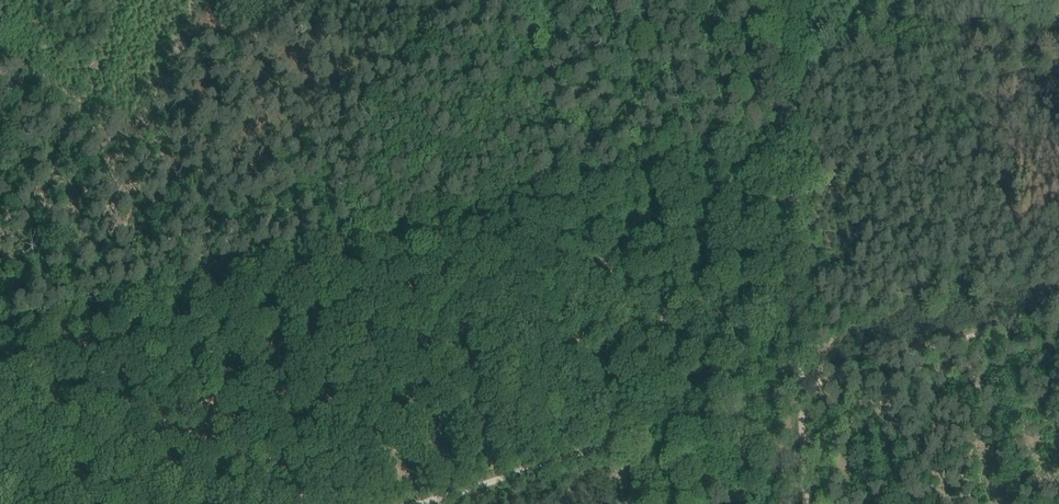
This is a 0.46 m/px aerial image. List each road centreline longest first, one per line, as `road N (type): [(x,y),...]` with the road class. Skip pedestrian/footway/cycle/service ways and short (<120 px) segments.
road 1 (track): [(810,503),(786,0)]

